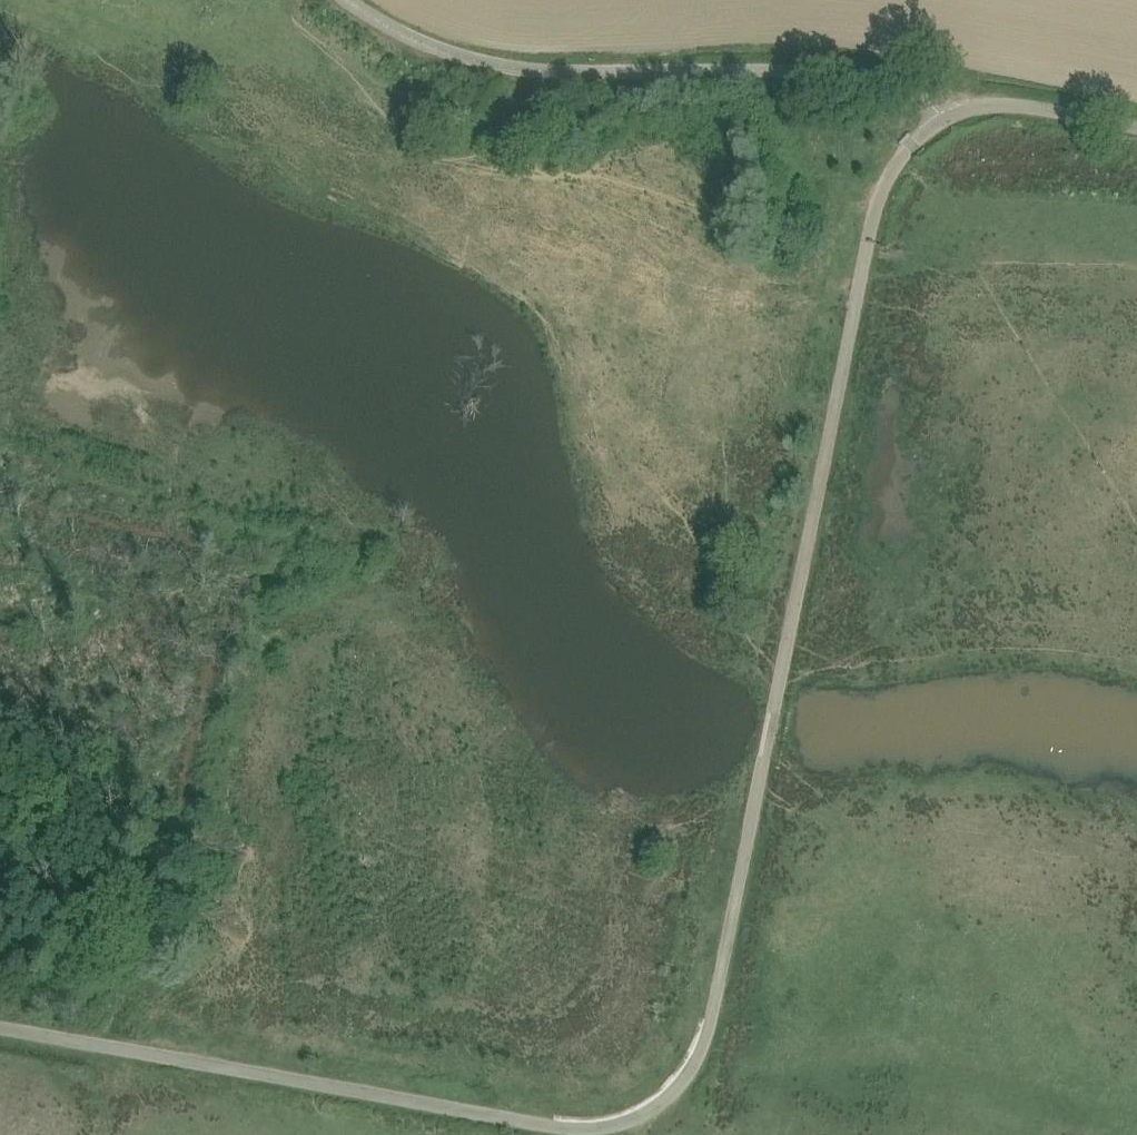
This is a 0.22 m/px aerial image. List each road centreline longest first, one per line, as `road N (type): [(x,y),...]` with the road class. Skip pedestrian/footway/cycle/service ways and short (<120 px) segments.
road 1 (unclassified): [(0,1029),(586,1131),(652,1111),(698,1063),(708,1024),(875,214),(894,167),(945,118),(991,103),(1136,126)]

